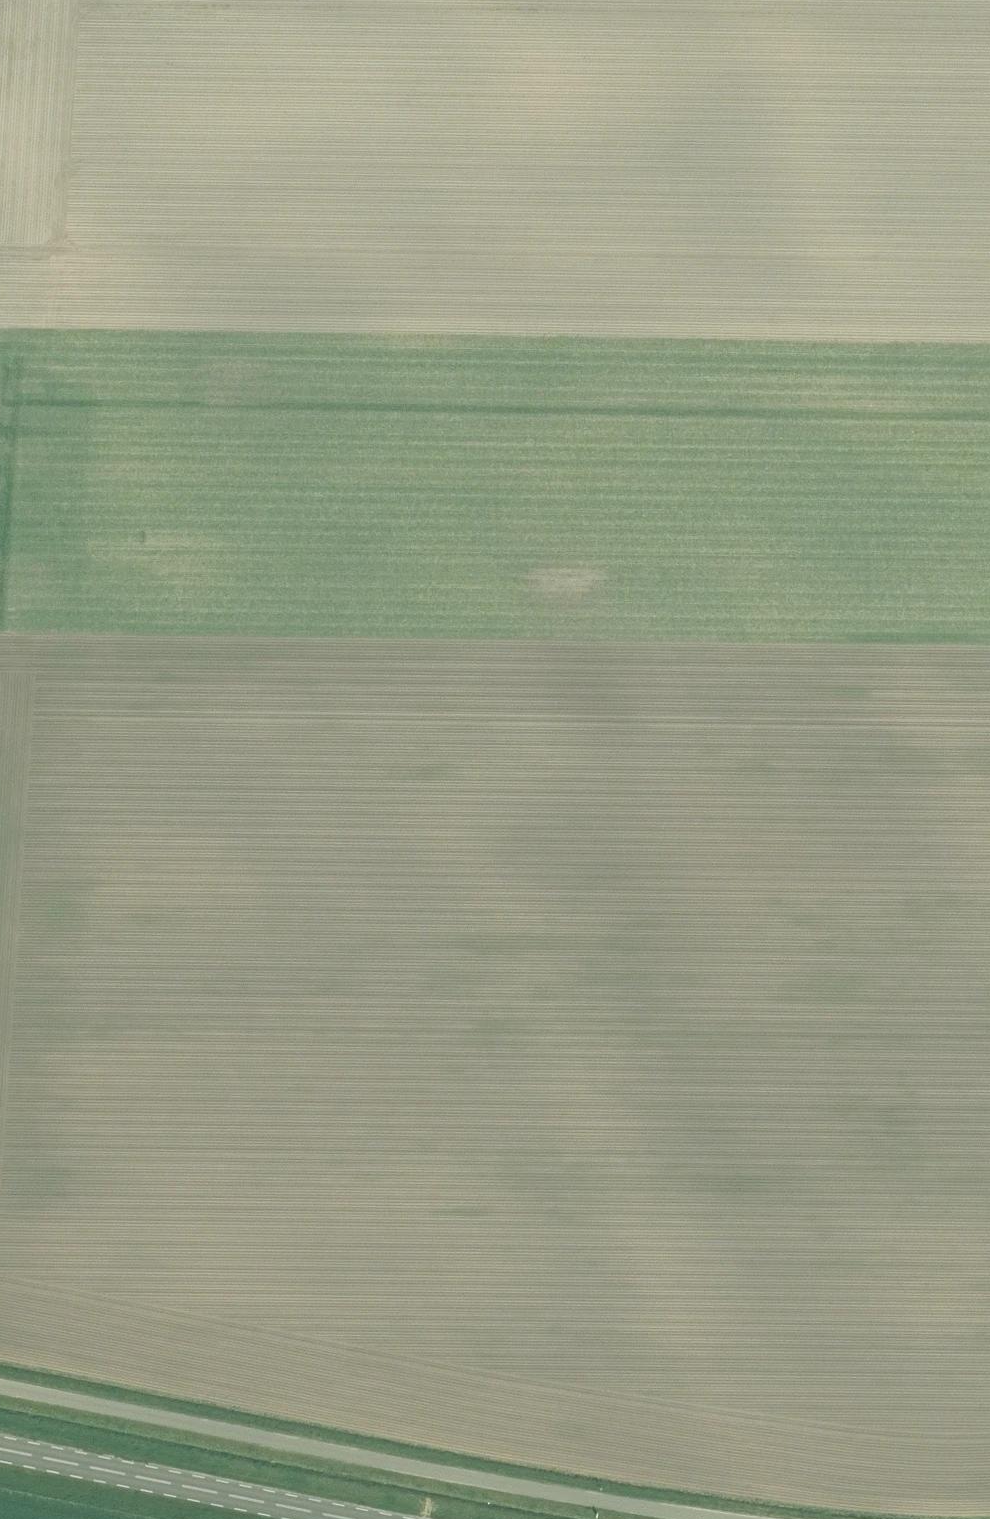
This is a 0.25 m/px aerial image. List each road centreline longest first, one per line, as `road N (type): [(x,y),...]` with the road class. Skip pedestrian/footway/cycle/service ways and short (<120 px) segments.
road 1 (unclassified): [(0,1386),(725,1518)]
road 2 (primary): [(354,1518),(0,1448)]

